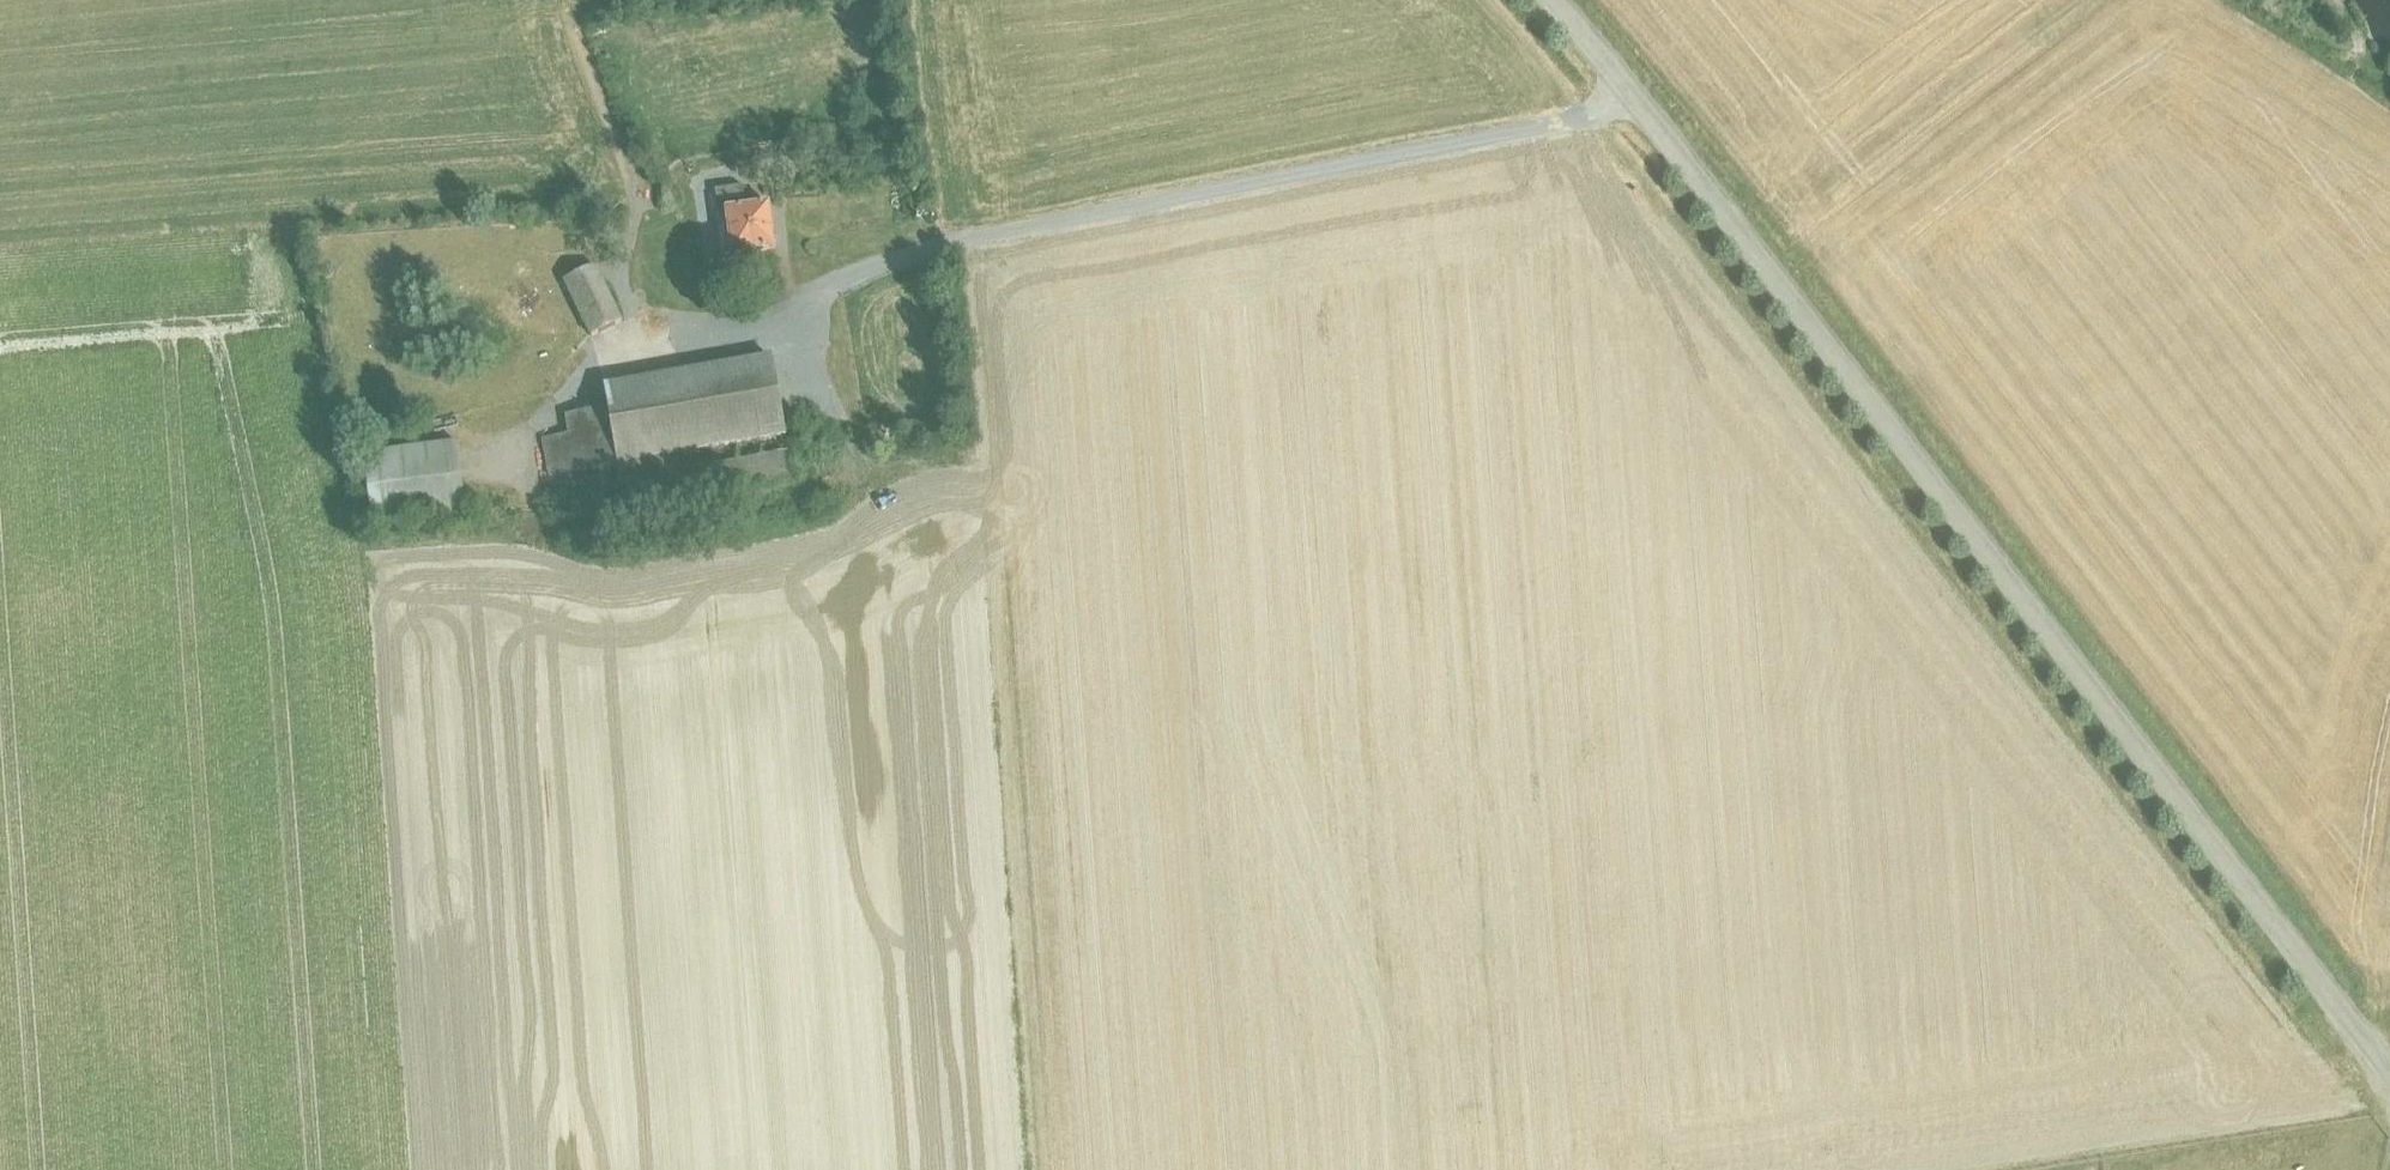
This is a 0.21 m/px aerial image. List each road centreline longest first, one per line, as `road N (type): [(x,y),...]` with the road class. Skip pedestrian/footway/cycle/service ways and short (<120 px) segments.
road 1 (tertiary): [(2389,1074),(1641,107)]
road 2 (unclassified): [(790,312),(958,249),(1641,107)]
road 3 (tertiary): [(1641,107),(1548,0)]

